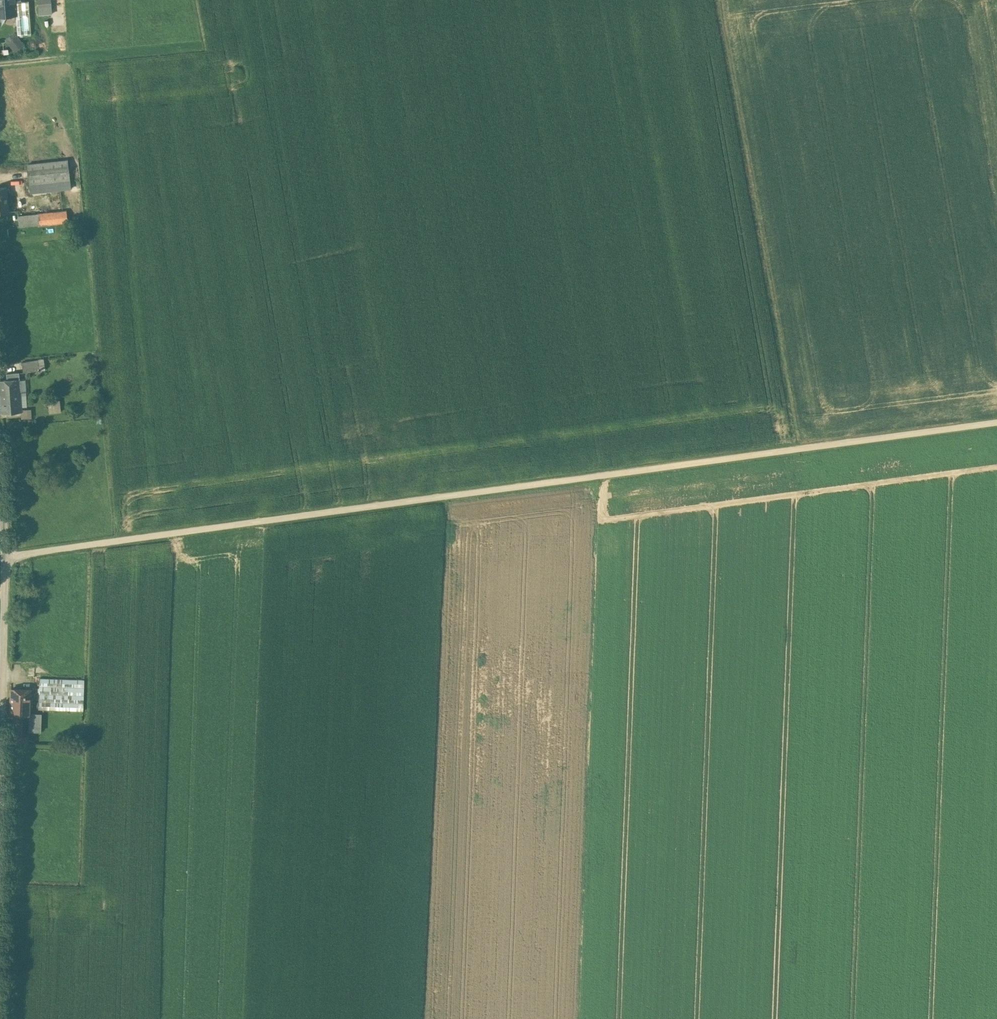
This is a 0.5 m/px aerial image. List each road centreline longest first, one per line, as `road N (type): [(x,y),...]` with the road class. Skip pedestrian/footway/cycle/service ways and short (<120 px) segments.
road 1 (unclassified): [(5,557),(996,420)]
road 2 (track): [(799,448),(719,0)]
road 3 (unclassified): [(0,794),(5,557)]

